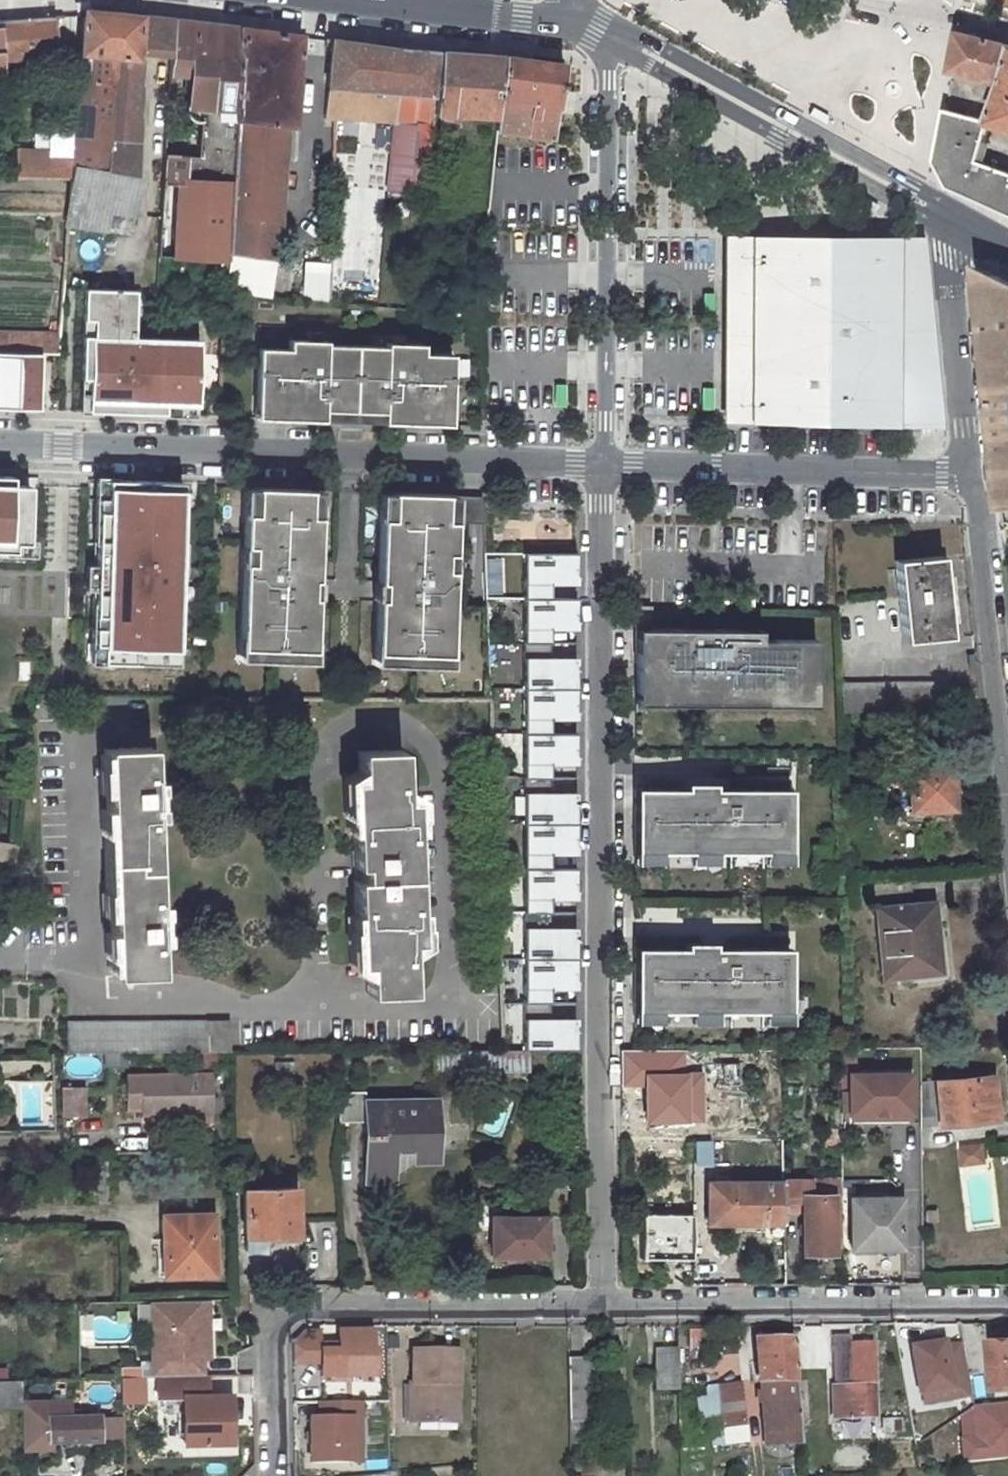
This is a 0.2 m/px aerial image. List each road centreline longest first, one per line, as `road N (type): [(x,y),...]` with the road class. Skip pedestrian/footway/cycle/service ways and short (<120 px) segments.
road 1 (residential): [(603,1305),(603,466)]
road 2 (residential): [(313,1001),(314,778),(333,741),(369,724),(417,737),(444,776),(463,1005)]
road 3 (residential): [(0,445),(603,466)]
road 4 (residential): [(603,1305),(274,1311),(275,1475)]
road 5 (residential): [(614,41),(603,466)]
road 6 (residential): [(1007,1306),(603,1305)]
road 7 (tertiary): [(952,224),(844,157),(614,41)]
road 8 (residential): [(603,466),(974,477)]
road 9 (residential): [(974,477),(1007,793)]
road 10 (residential): [(82,730),(90,1000)]
road 11 (residential): [(974,477),(952,224)]
road 12 (tertiary): [(575,26),(327,0)]
road 13 (residential): [(313,1001),(90,1000)]
road 14 (residential): [(463,1005),(313,1001)]

